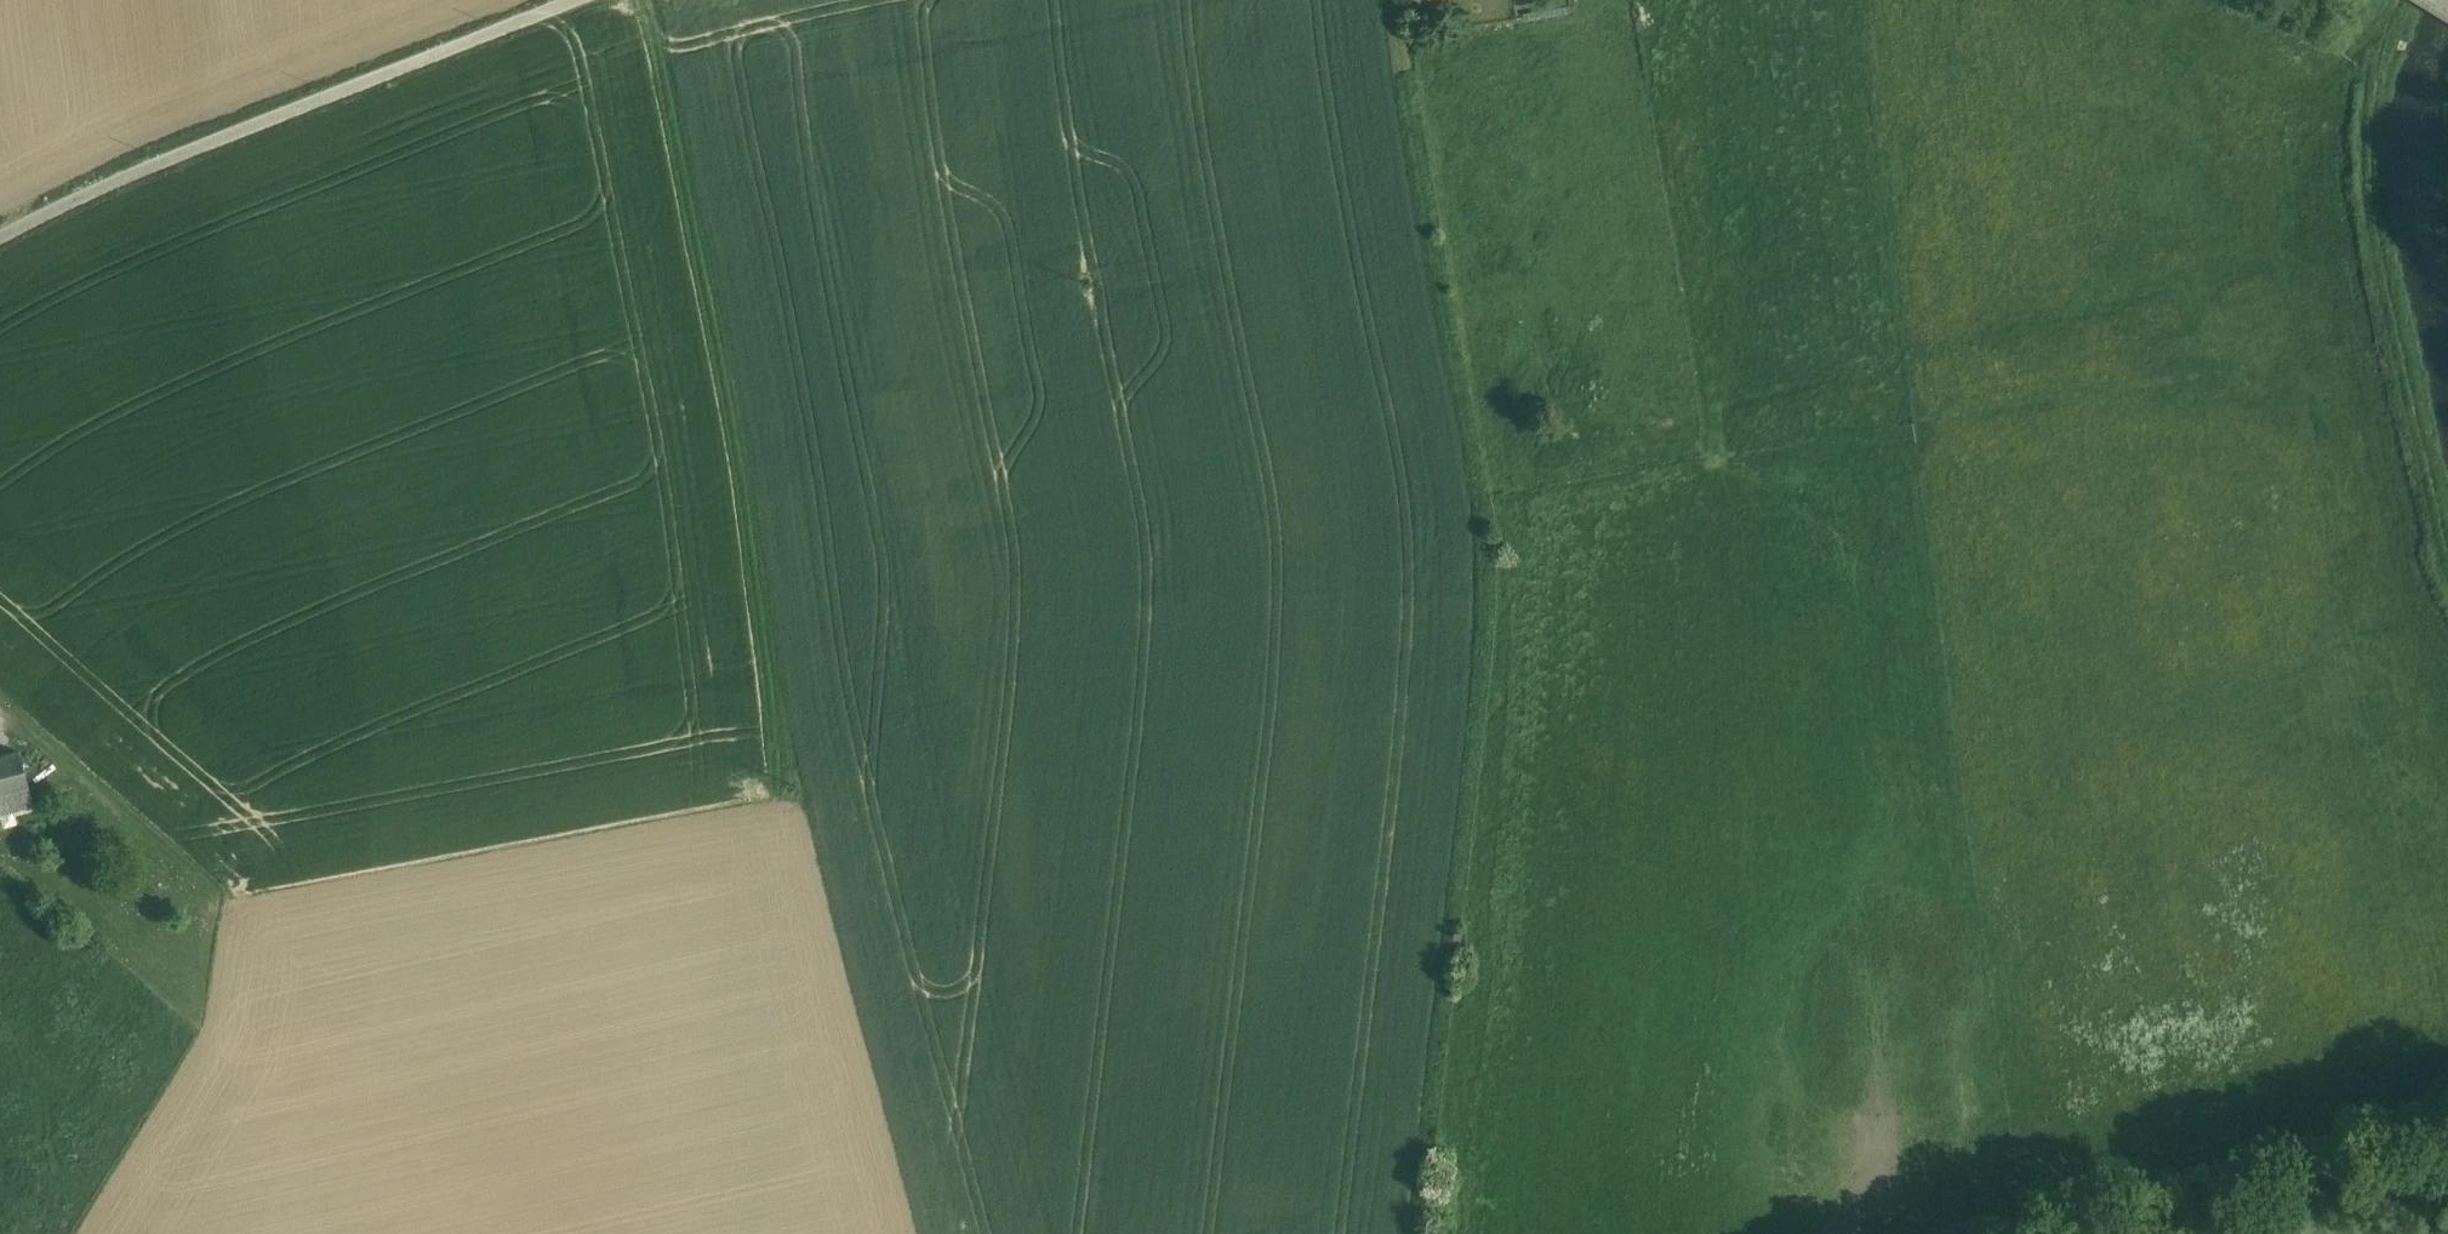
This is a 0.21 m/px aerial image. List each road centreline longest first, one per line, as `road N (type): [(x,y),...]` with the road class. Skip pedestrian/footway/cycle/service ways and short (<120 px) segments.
road 1 (track): [(1397,0),(1494,598),(1421,1233)]

